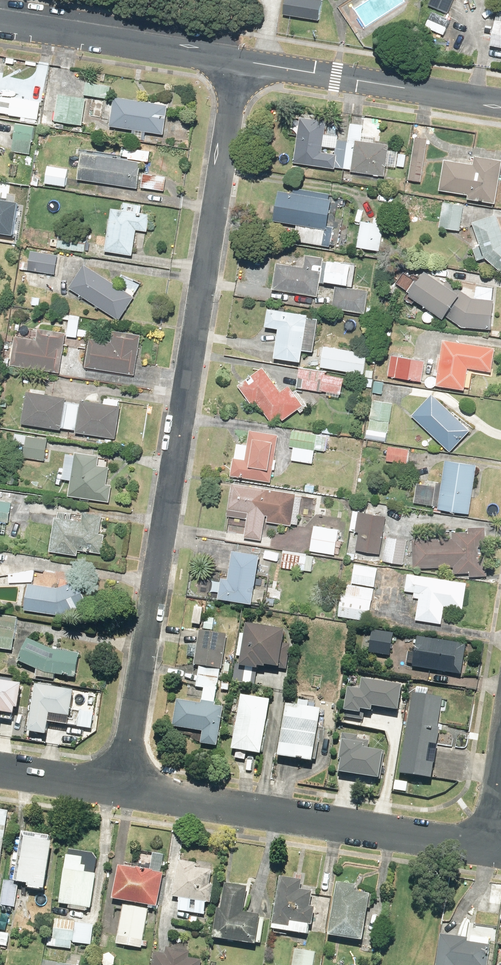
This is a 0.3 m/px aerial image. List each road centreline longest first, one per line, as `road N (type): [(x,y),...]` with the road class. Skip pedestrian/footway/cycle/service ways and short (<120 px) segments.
road 1 (residential): [(240,62),(122,788)]
road 2 (residential): [(486,847),(122,788)]
road 3 (residential): [(240,62),(500,101)]
road 4 (residential): [(0,23),(240,62)]
road 5 (residential): [(122,788),(0,768)]

